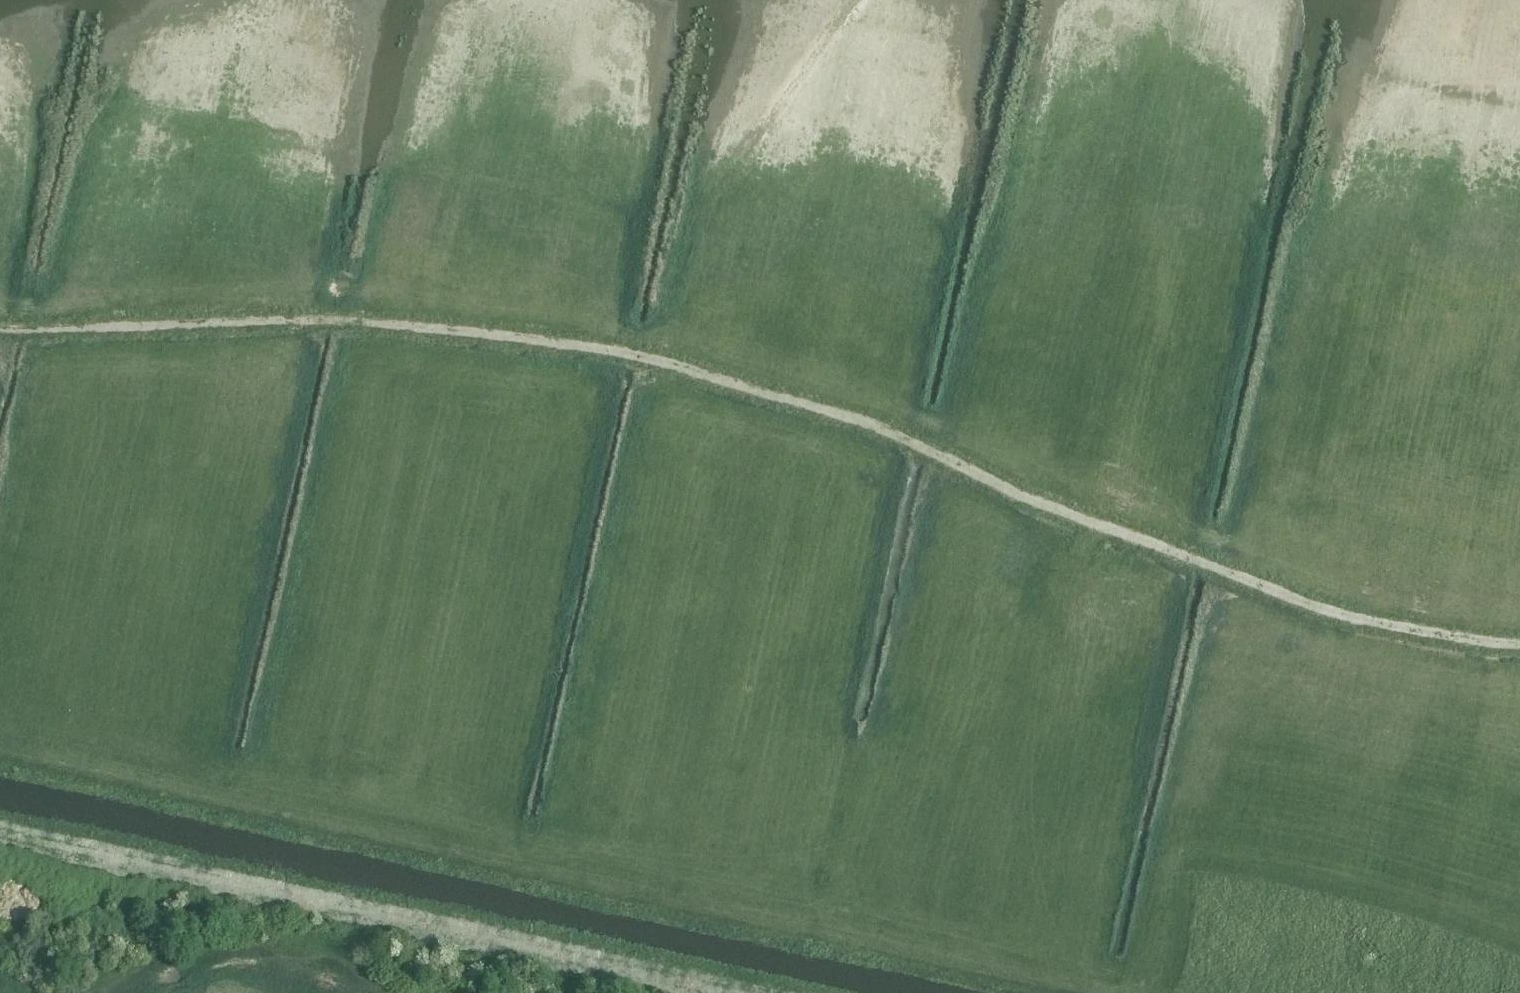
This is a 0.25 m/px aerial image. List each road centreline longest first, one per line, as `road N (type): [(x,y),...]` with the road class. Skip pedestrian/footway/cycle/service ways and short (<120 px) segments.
road 1 (track): [(0,331),(340,322),(642,357),(896,435),(1023,498),(1316,608),(1519,644)]

